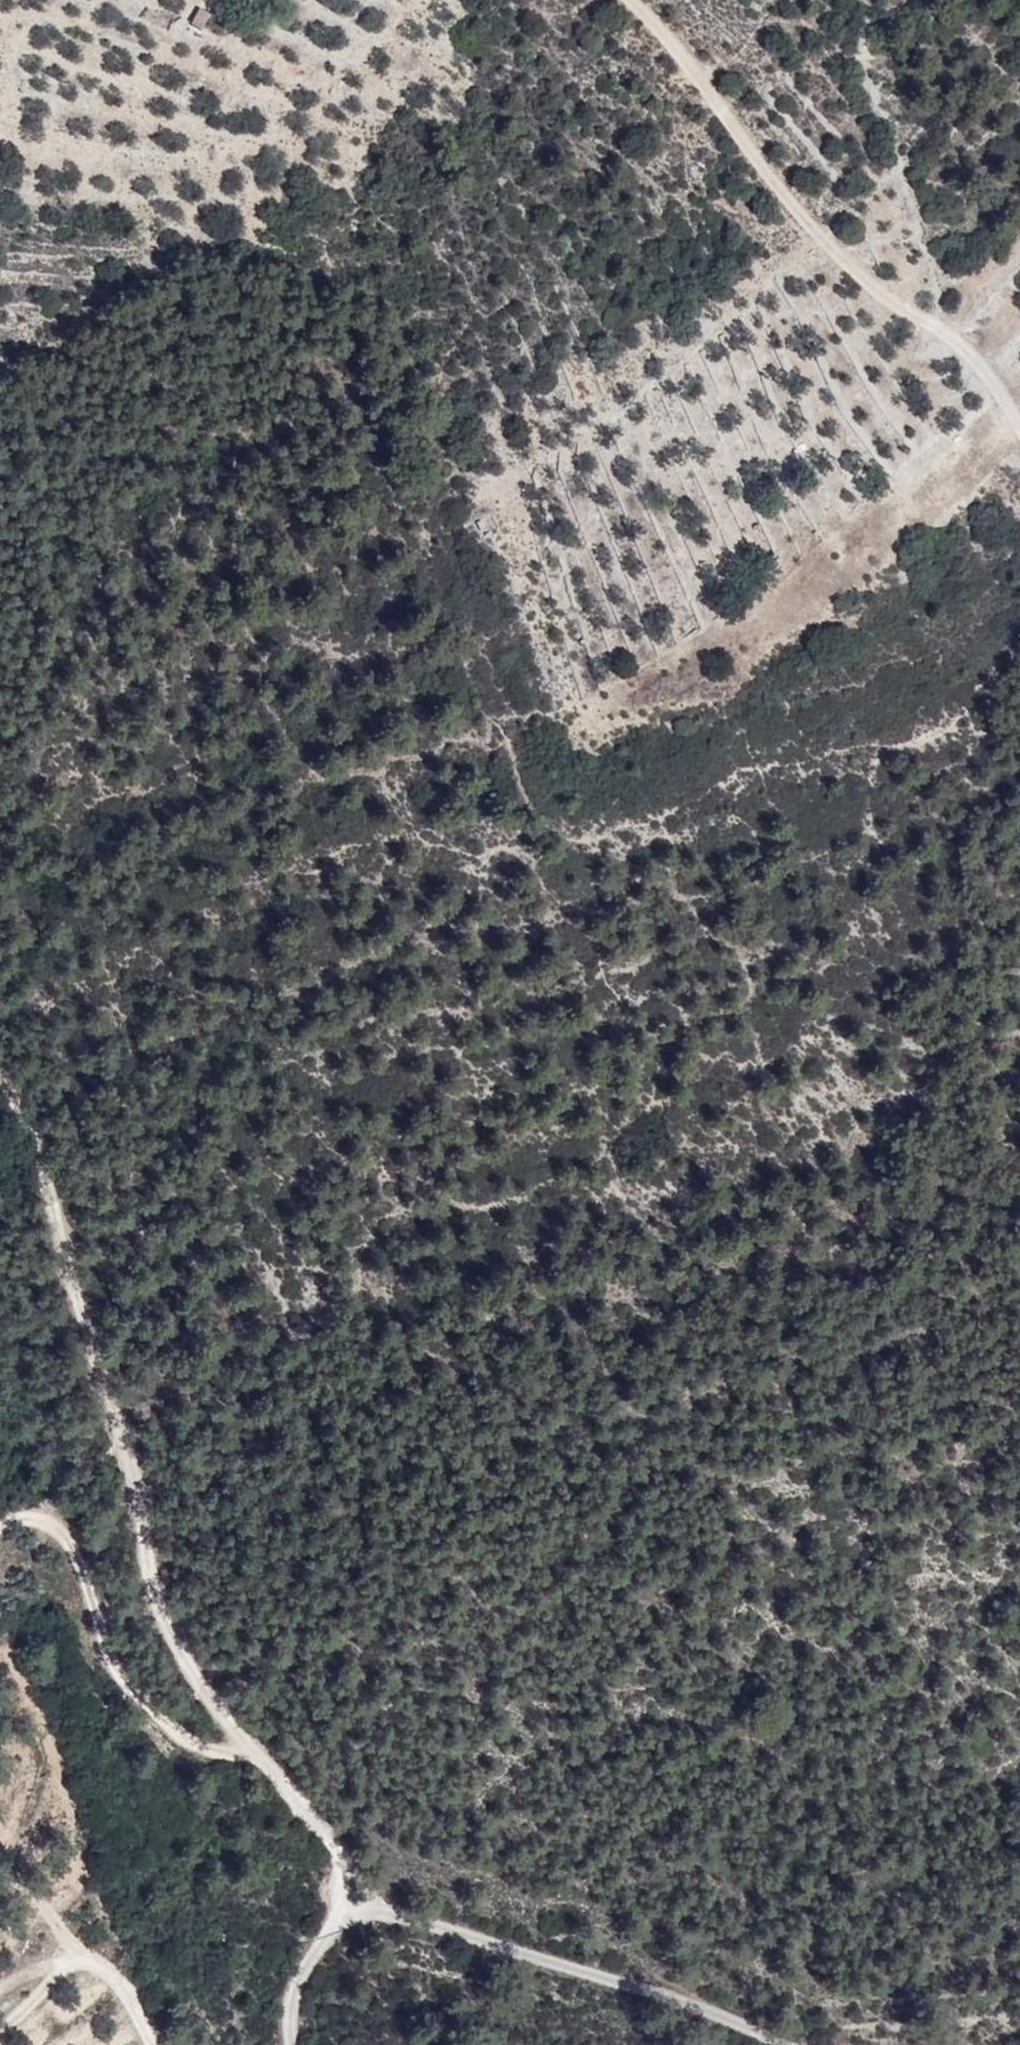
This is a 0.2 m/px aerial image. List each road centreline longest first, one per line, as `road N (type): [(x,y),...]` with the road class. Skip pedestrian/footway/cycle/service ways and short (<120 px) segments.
road 1 (unclassified): [(293,2044),(293,1995),(307,1966),(353,1918),(382,1913),(687,2003),(782,2044)]
road 2 (track): [(929,321),(794,205),(662,25),(635,0)]
road 3 (unclassified): [(1019,422),(987,370),(929,321)]

